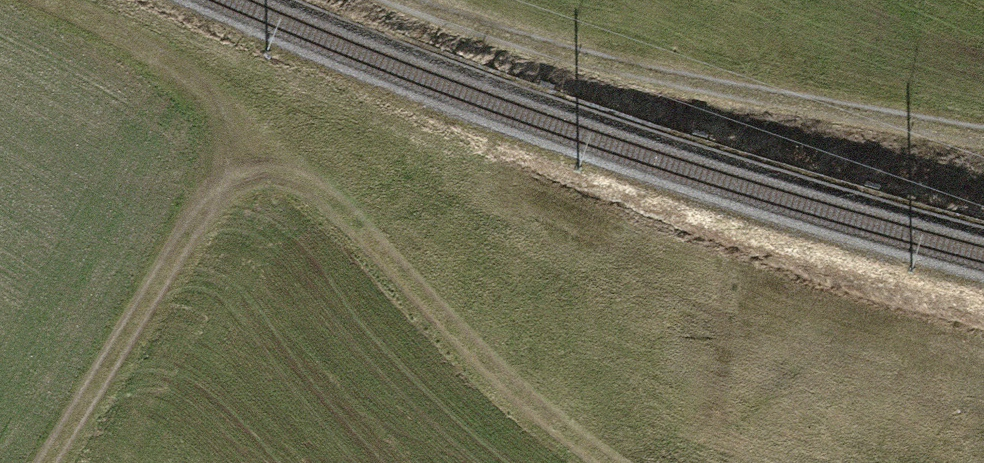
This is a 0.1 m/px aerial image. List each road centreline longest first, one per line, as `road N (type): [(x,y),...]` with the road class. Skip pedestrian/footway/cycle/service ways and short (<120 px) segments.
road 1 (track): [(49,462),(184,235),(224,192),(273,174),(335,202),(498,374),(609,462)]
road 2 (track): [(391,0),(534,51),(983,145)]

